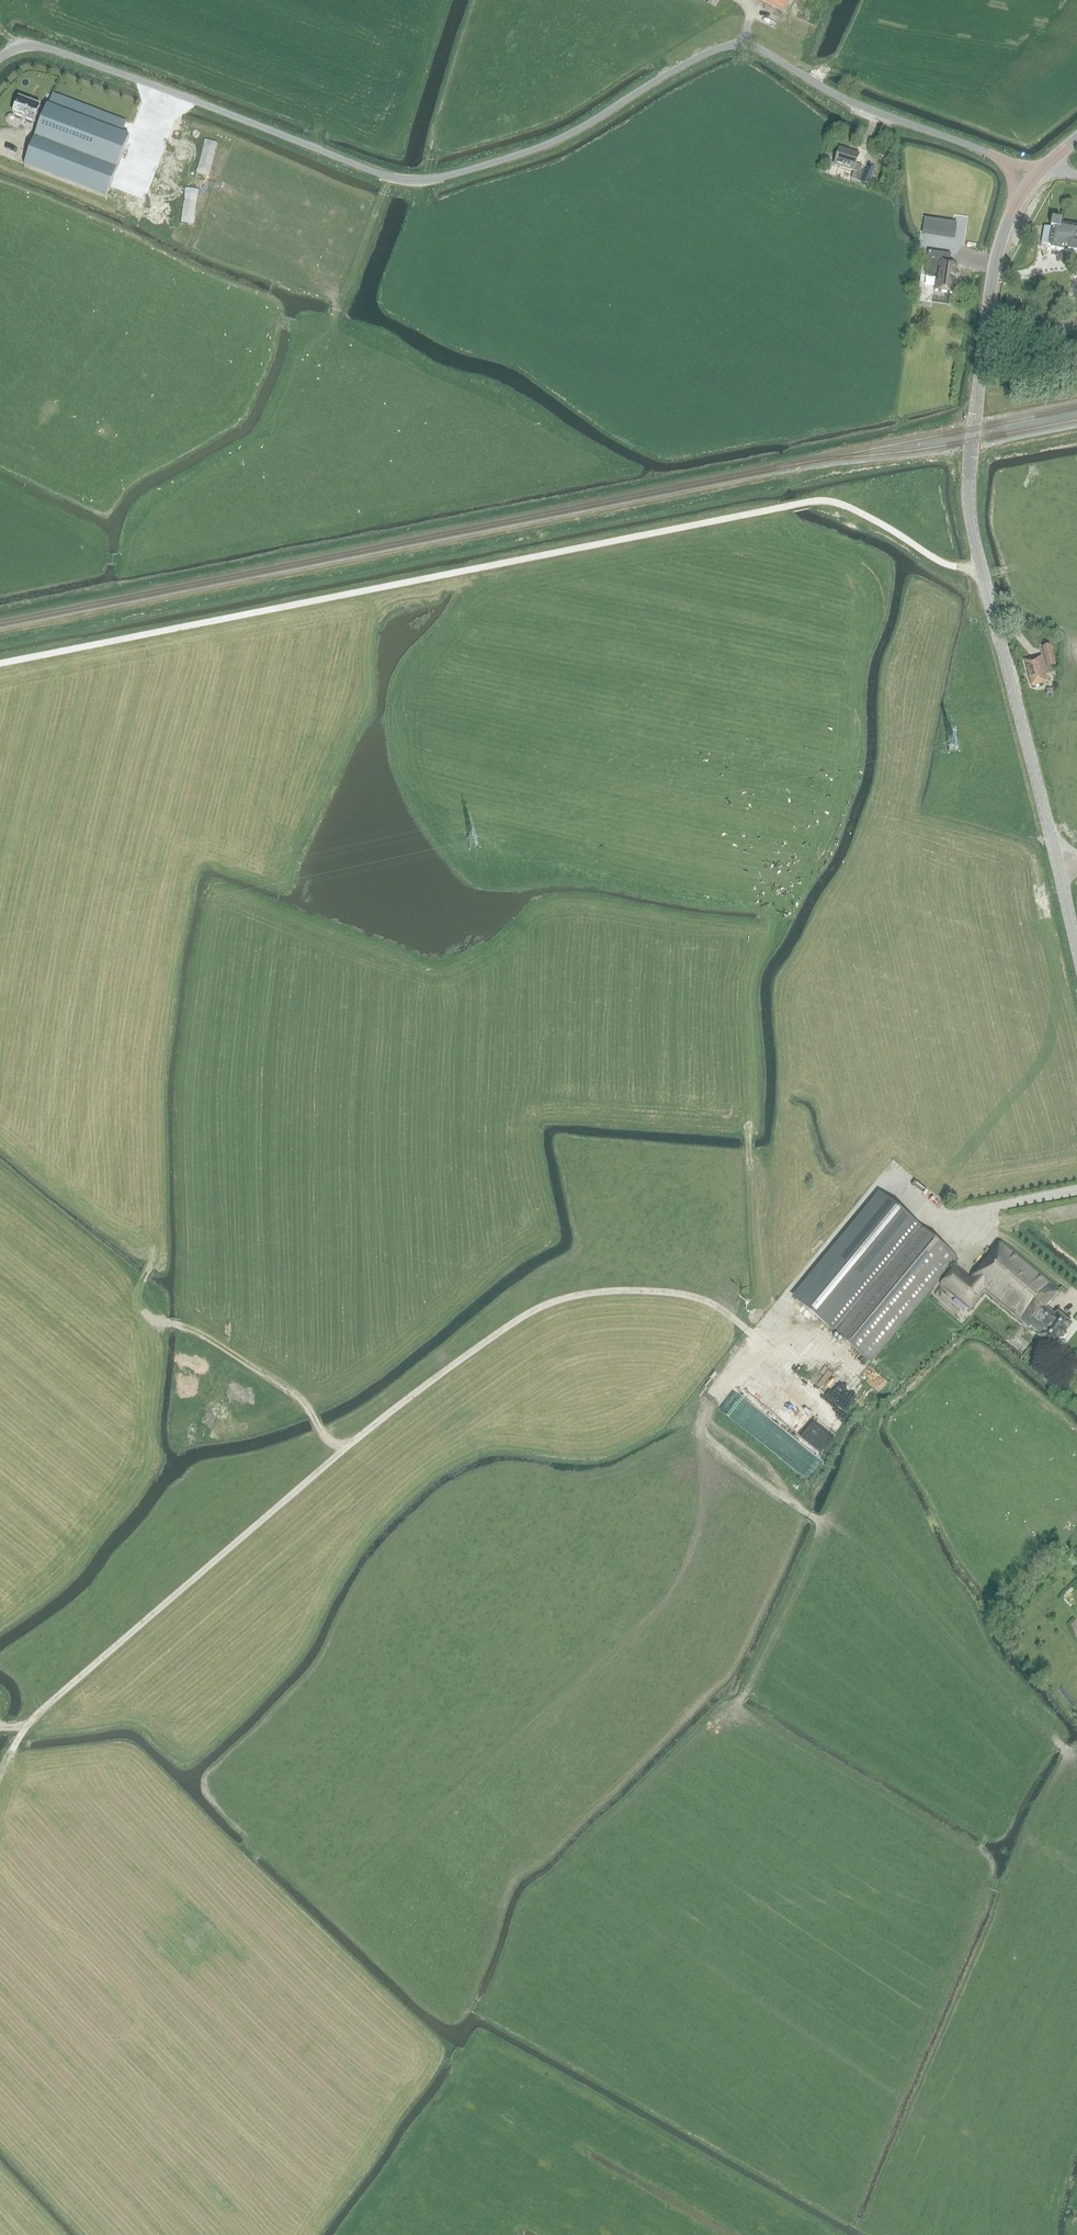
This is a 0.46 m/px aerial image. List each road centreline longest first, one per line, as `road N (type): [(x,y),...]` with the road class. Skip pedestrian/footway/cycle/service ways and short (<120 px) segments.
road 1 (unclassified): [(1003,160),(851,101),(745,45),(696,58),(548,144),(418,181),(369,171),(41,47),(0,58)]
road 2 (track): [(755,1337),(694,1295),(610,1290),(537,1309),(361,1435),(28,1719),(0,1771)]
road 3 (tertiary): [(1076,950),(972,522),(987,319),(1016,203)]
road 4 (track): [(341,1452),(308,1404),(195,1331),(142,1311),(136,1294),(148,1266)]
road 5 (track): [(425,180),(487,0)]

